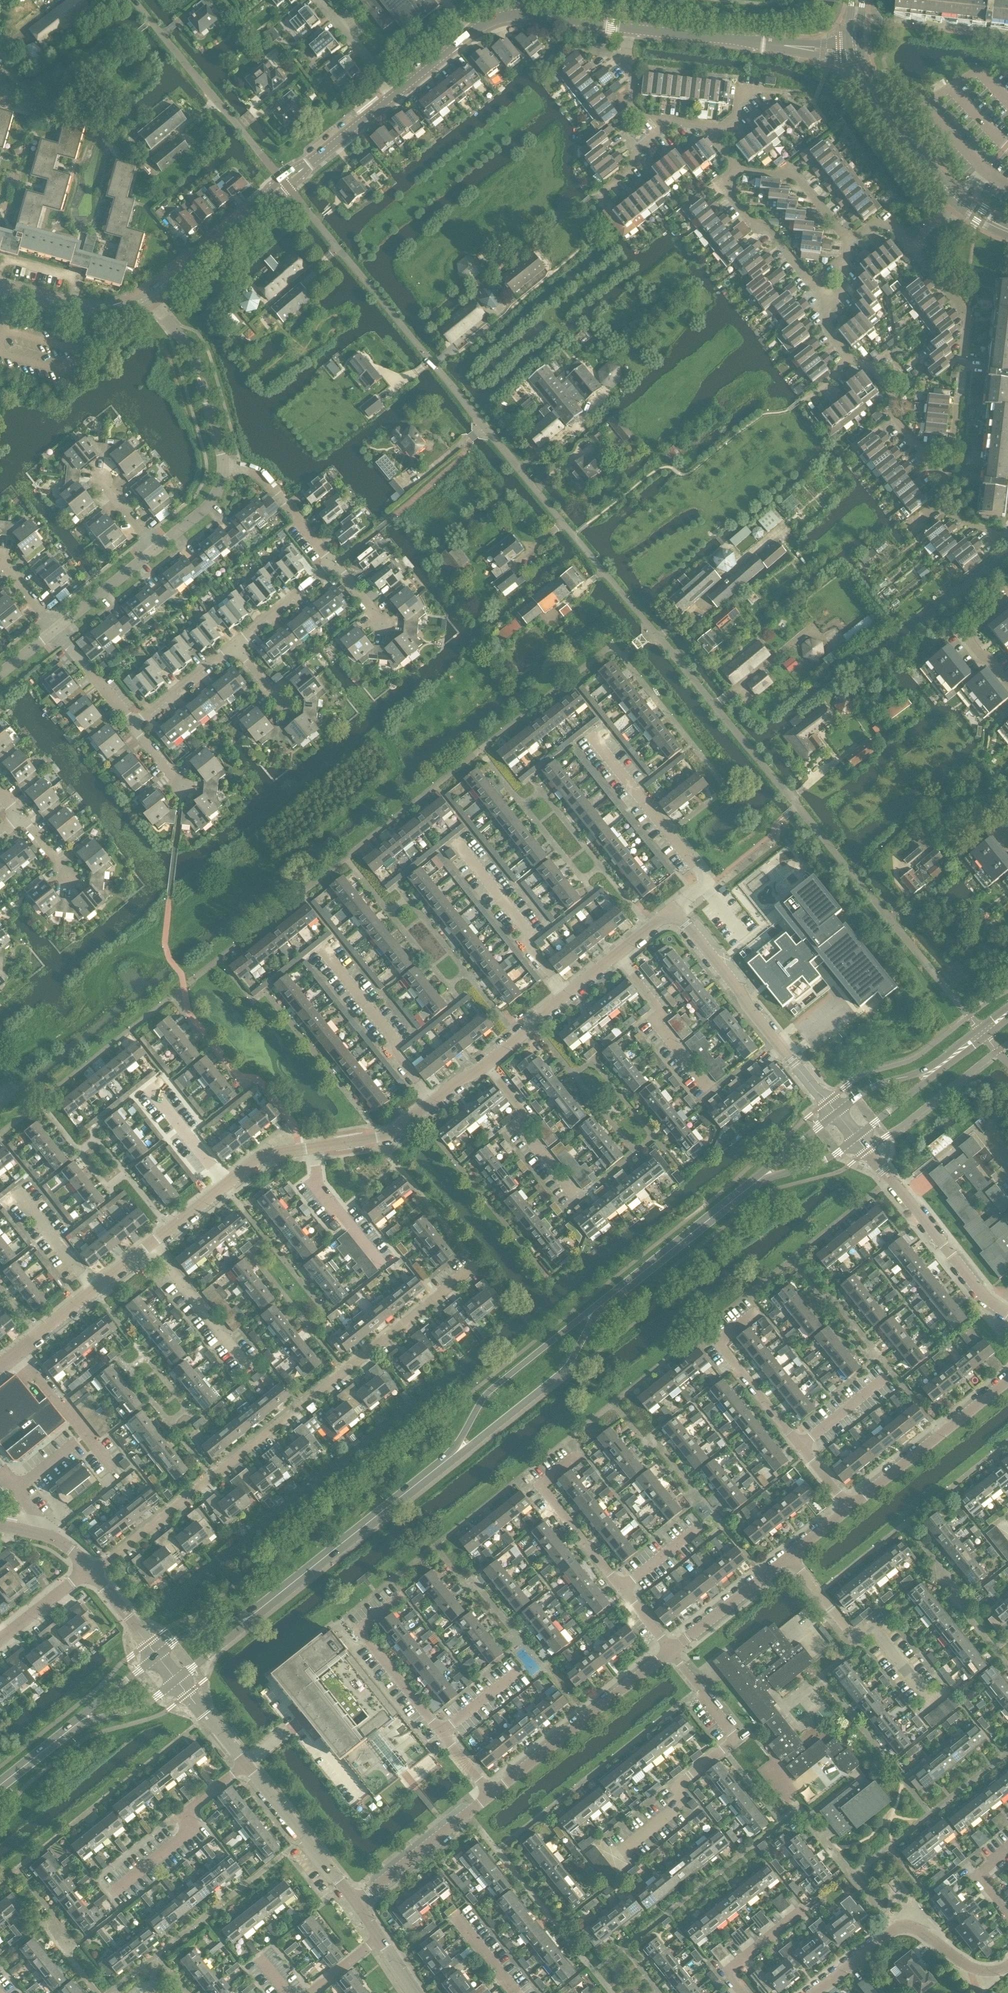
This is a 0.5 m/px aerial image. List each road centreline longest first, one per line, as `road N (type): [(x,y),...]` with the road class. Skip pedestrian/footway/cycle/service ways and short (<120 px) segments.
road 1 (residential): [(983,1033),(284,183)]
road 2 (unclassified): [(0,1369),(259,1159),(396,1132),(674,909)]
road 3 (residential): [(93,1573),(476,1264)]
road 4 (tertiary): [(176,1680),(355,1907)]
road 5 (residential): [(613,1857),(674,1810),(683,1782),(738,1739),(672,1652)]
road 6 (residential): [(492,1796),(360,1631),(404,1595)]
road 7 (residential): [(851,1510),(718,1344),(759,1309)]
road 8 (residential): [(672,1652),(540,1487),(582,1452)]
road 9 (unclassified): [(674,909),(837,1113)]
road 10 (tertiary): [(629,29),(502,18),(397,95)]
road 11 (secondary): [(256,1612),(454,1455)]
road 12 (residential): [(927,459),(953,442),(966,314),(913,251)]
road 13 (residential): [(284,183),(132,0)]
road 14 (unclassified): [(1007,1314),(982,1294),(856,1138)]
road 15 (tertiary): [(492,1796),(672,1652)]
road 16 (residential): [(1007,1966),(968,1967),(916,1929),(900,1926),(816,1992)]
road 17 (residential): [(933,1701),(872,1628),(857,1640),(791,1558)]
road 18 (secondary): [(595,1310),(763,1177)]
road 19 (secondary): [(454,1455),(564,1371),(595,1310)]
road 20 (secondary): [(595,1310),(488,1392),(454,1455)]
road 21 (tertiary): [(851,1510),(1007,1384)]
road 22 (residential): [(225,468),(193,355),(151,295)]
road 23 (residential): [(825,305),(772,231),(750,219),(723,185),(742,170)]
road 24 (tertiary): [(355,1907),(492,1796)]
road 25 (tertiary): [(284,183),(151,295)]
road 26 (tertiary): [(794,47),(629,29)]
road 27 (tertiary): [(151,295),(88,312),(0,287)]
road 28 (residential): [(337,564),(262,479),(225,468)]
road 29 (tertiary): [(672,1652),(791,1558)]
road 30 (tertiary): [(397,95),(284,183)]
road 31 (residential): [(847,242),(796,176),(742,170)]
road 32 (residential): [(927,459),(895,418),(897,398),(871,365),(850,356)]
road 33 (residential): [(135,730),(236,646)]
road 34 (residential): [(236,646),(337,564)]
road 35 (residential): [(57,629),(157,549)]
road 36 (residential): [(135,730),(57,629)]
road 37 (residential): [(397,95),(320,0)]
road 38 (residential): [(744,1992),(728,1972),(800,1910)]
road 39 (residential): [(1007,680),(964,633),(1007,598)]
road 40 (residential): [(671,119),(643,116),(633,104),(629,29)]

